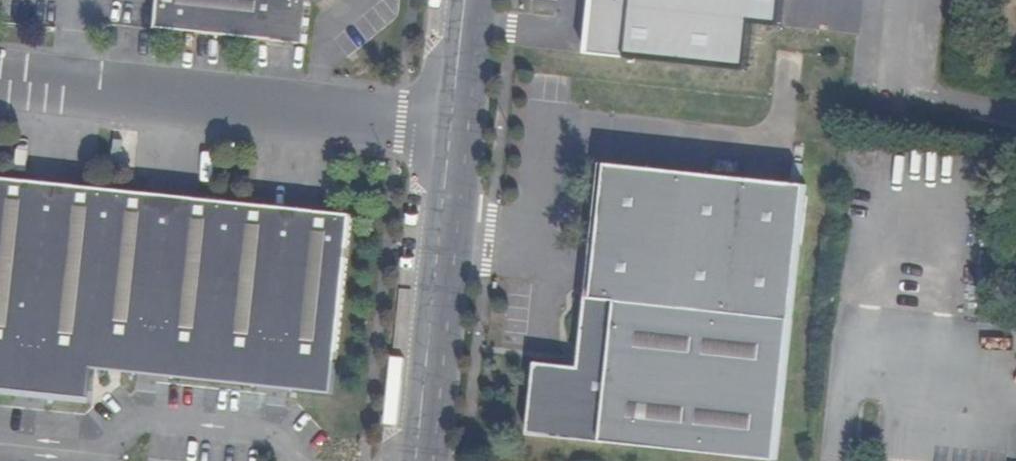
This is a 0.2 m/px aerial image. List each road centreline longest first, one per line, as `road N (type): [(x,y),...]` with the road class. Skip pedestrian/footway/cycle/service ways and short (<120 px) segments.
road 1 (unclassified): [(0,79),(458,128)]
road 2 (unclassified): [(424,460),(458,128)]
road 3 (unclassified): [(1015,113),(893,86),(902,0)]
road 4 (unclassified): [(458,128),(471,0)]

